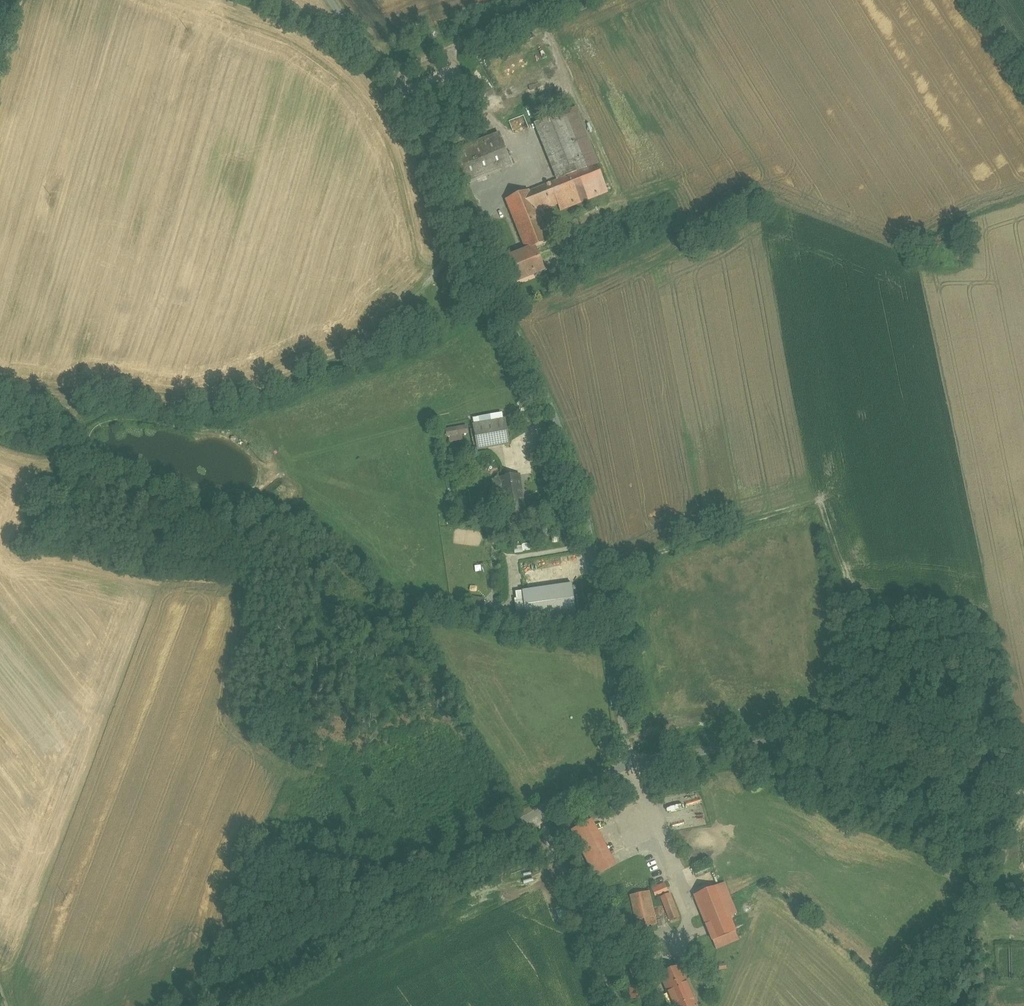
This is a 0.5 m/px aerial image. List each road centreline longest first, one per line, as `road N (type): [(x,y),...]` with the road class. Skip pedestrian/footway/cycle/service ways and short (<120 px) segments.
road 1 (unclassified): [(331,0),(492,300),(529,353),(575,473),(614,649),(628,764)]
road 2 (unclassified): [(1023,790),(801,736),(628,764)]
road 3 (unclassified): [(542,814),(193,1005)]
road 4 (unclassified): [(542,814),(619,1005)]

